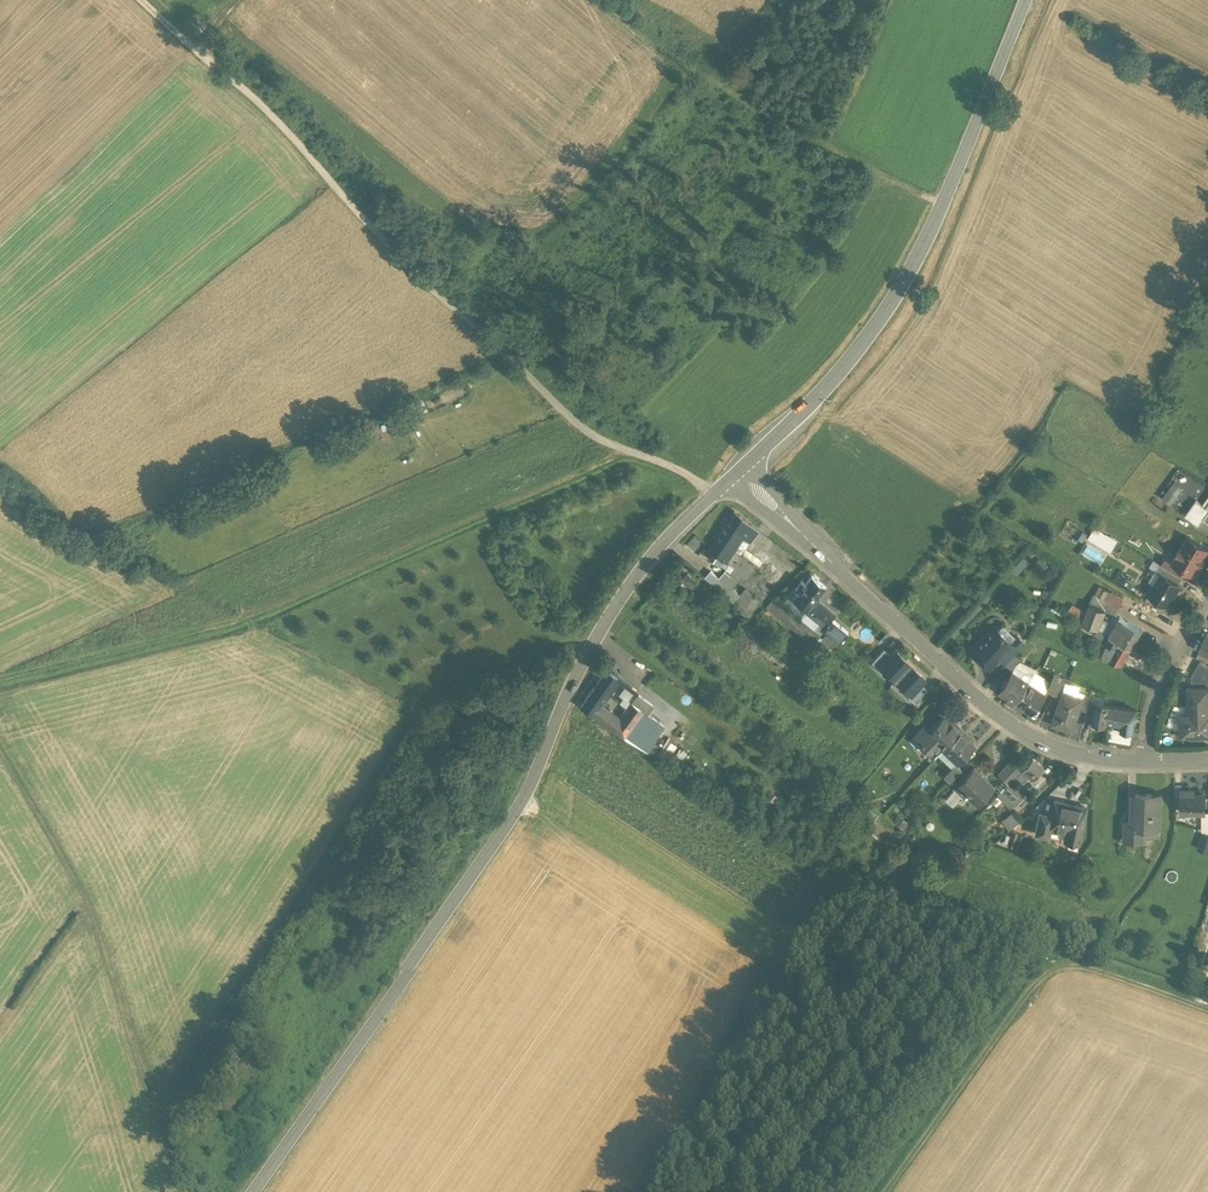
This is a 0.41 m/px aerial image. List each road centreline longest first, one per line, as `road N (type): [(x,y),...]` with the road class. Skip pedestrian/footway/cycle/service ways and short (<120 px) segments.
road 1 (secondary): [(738,477),(626,589),(507,830),(254,1191)]
road 2 (track): [(140,0),(282,126),(442,301),(563,414),(597,441),(696,481),(712,495)]
road 3 (track): [(636,455),(258,634),(0,694)]
road 4 (secondary): [(1027,0),(914,267),(870,336),(738,477)]
road 5 (residential): [(738,477),(1013,726),(1072,753),(1141,760)]
road 6 (track): [(887,1191),(1049,970),(1095,963),(1207,1004)]
road 7 (track): [(942,207),(693,85),(592,0)]
road 8 (track): [(223,35),(307,107),(401,207),(463,252)]
road 9 (track): [(258,634),(44,520),(0,487)]
road 10 (track): [(179,1191),(89,911)]
road 11 (track): [(1166,760),(1168,850),(1095,963)]
road 12 (track): [(0,754),(76,874),(89,911)]
road 13 (residential): [(1207,606),(1157,678),(1141,760)]

